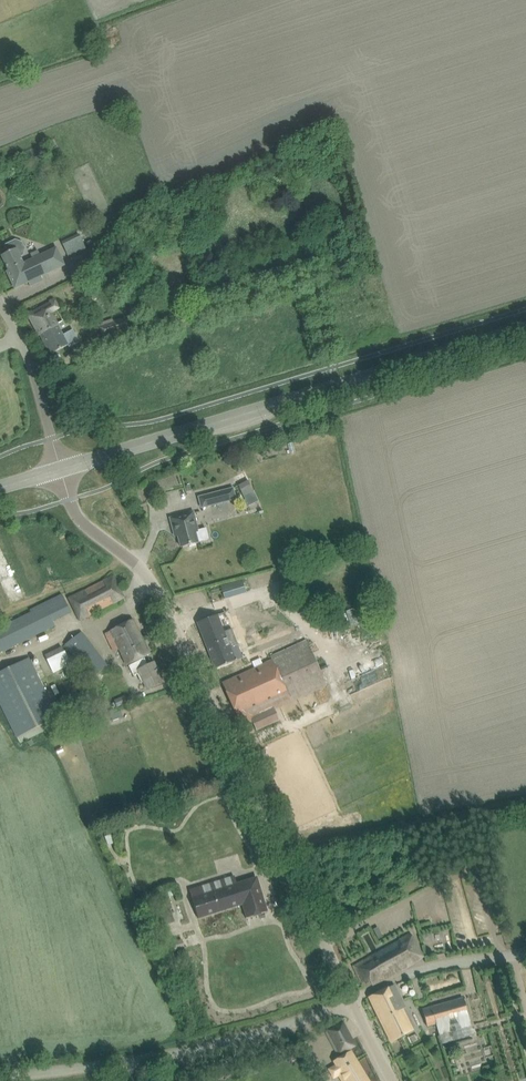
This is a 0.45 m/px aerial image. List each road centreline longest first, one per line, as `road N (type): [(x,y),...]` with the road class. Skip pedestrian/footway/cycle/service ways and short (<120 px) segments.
road 1 (unclassified): [(351,999),(150,578),(78,517),(60,469)]
road 2 (tertiary): [(60,469),(525,329)]
road 3 (unclassified): [(0,1077),(196,1050),(351,999)]
road 4 (unclassified): [(351,999),(416,970),(525,953)]
road 5 (unclassified): [(60,469),(30,360),(0,302)]

